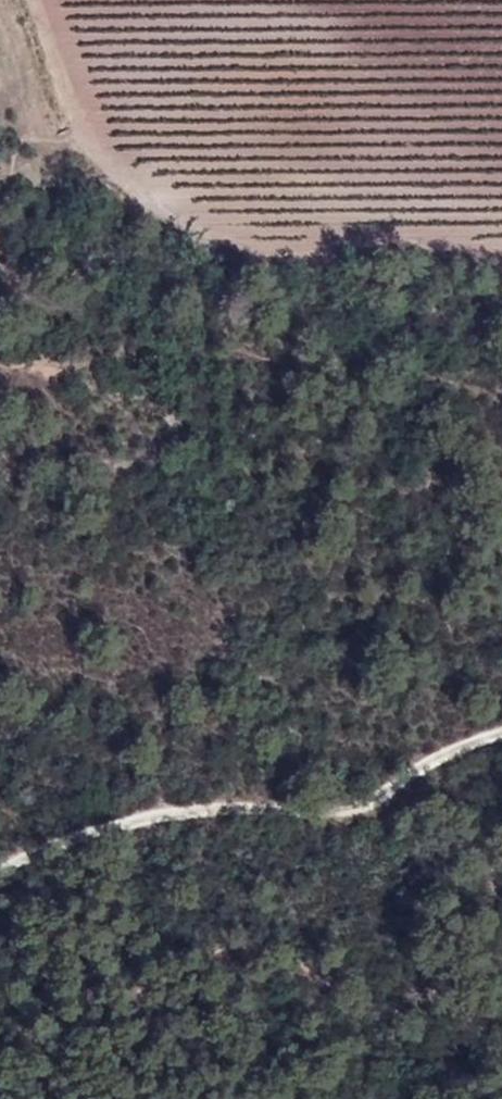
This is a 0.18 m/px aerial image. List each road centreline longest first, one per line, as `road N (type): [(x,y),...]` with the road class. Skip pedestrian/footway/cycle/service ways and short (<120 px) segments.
road 1 (track): [(0,873),(116,825),(267,796),(319,808),(381,805),(501,741)]

